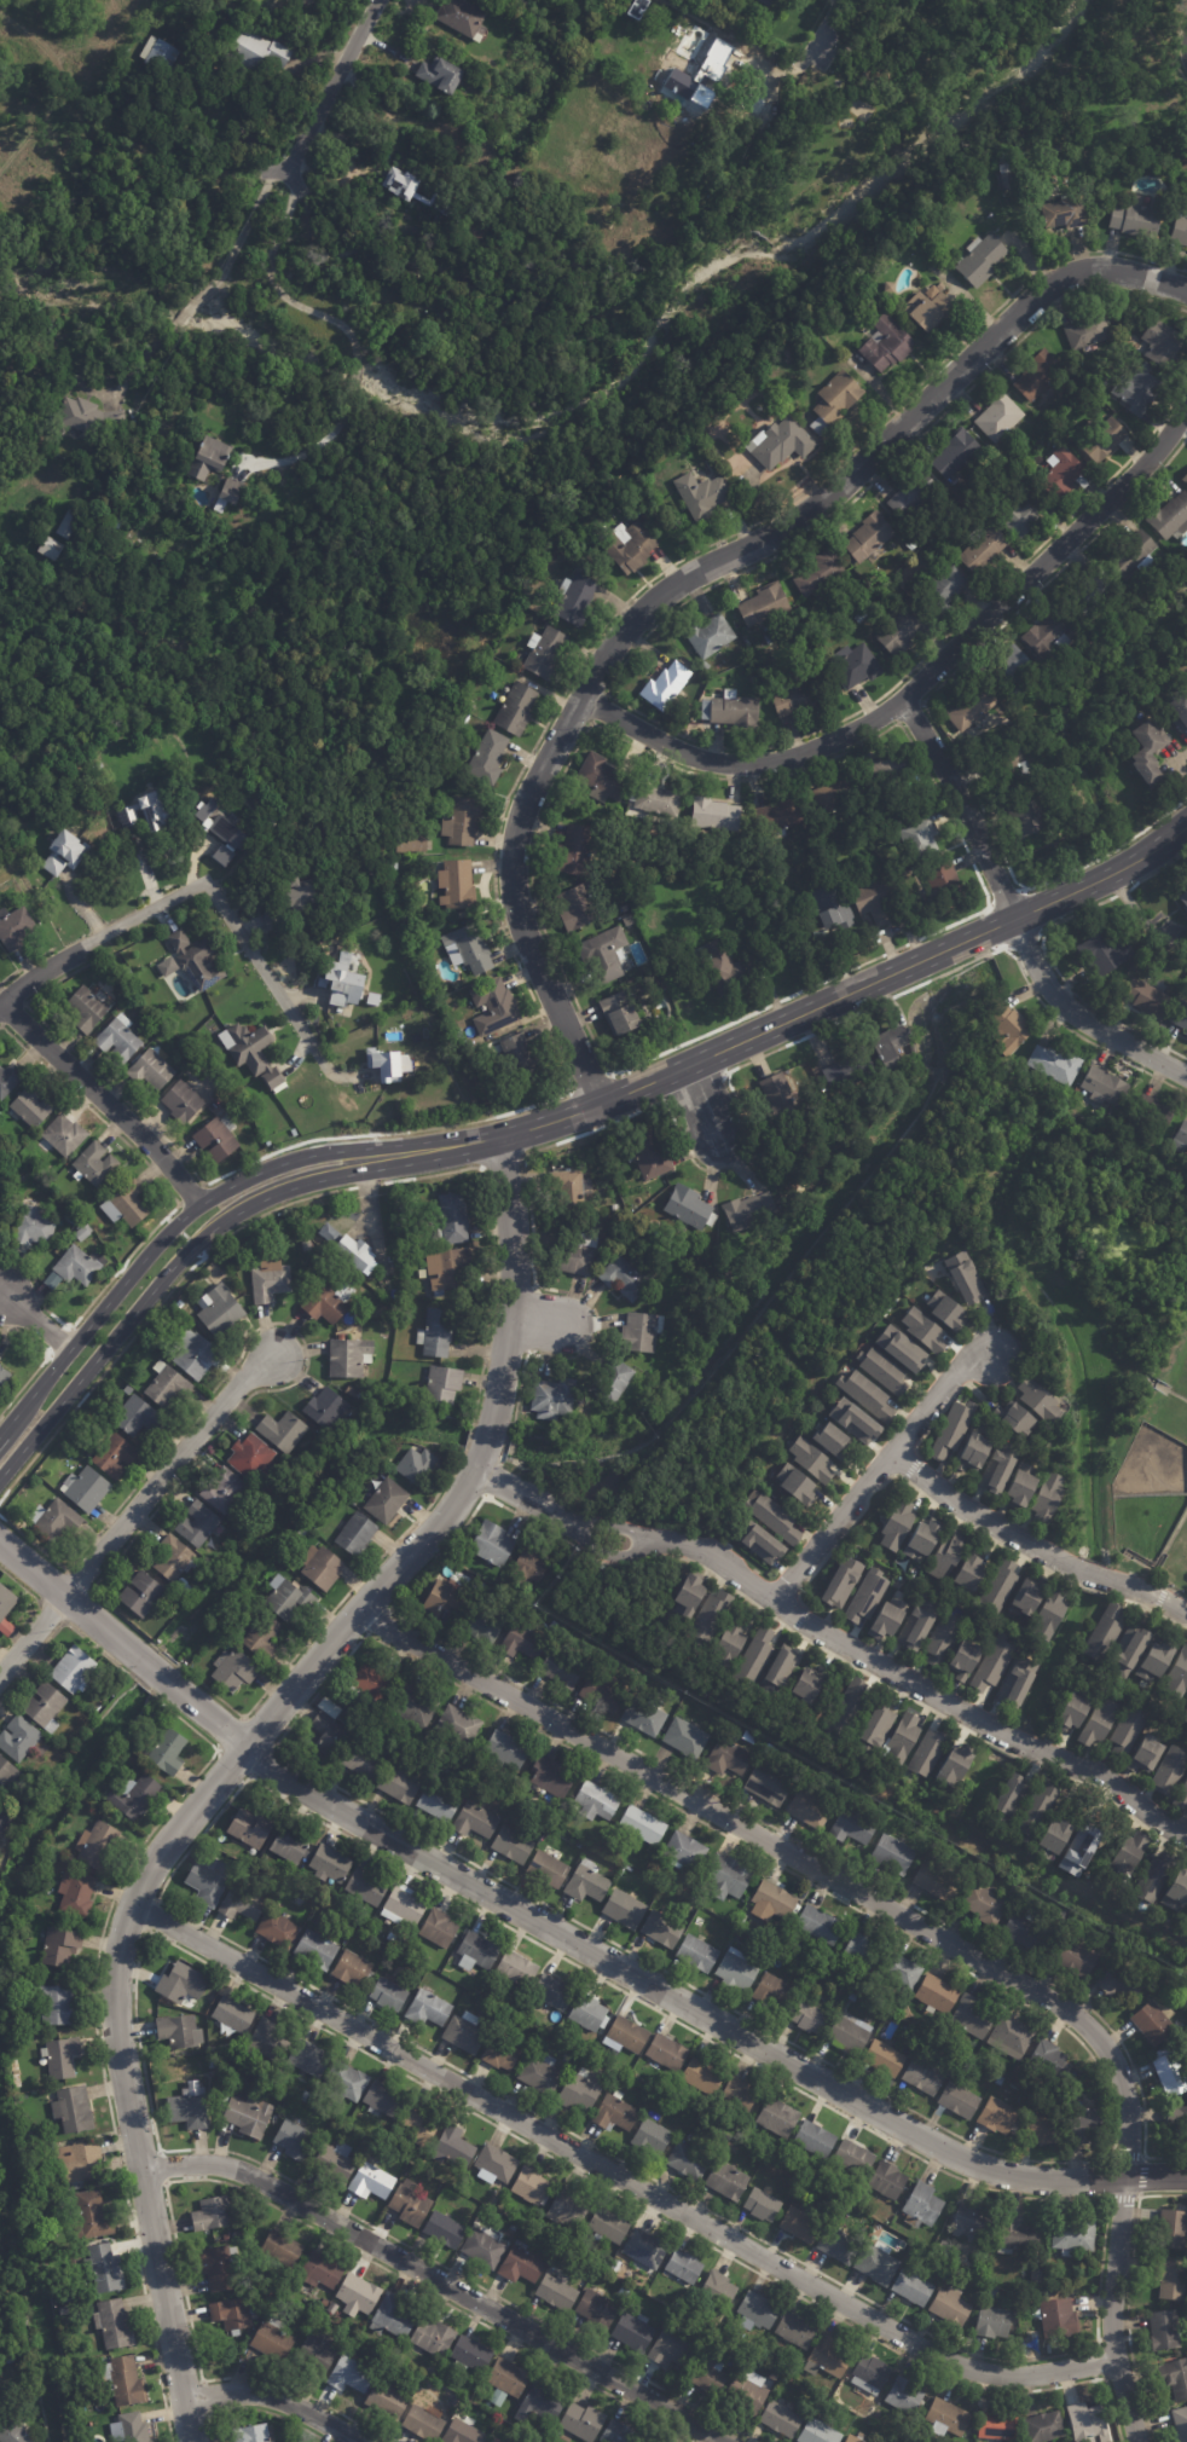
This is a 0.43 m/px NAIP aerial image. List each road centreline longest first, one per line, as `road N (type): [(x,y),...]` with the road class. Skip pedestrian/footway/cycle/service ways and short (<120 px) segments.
road 1 (residential): [(1186,2176),(1019,2178),(931,2142),(271,1769),(0,1543)]
road 2 (residential): [(1137,2441),(1112,2338),(1129,2120),(1117,2068),(1090,2031),(1054,2003),(357,1611)]
road 3 (residential): [(1186,289),(1104,267),(1056,278),(807,516),(665,590),(635,614),(600,662),(532,783),(513,873),(521,924),(601,1105)]
road 4 (residential): [(1116,2361),(1021,2377),(956,2365),(132,1903)]
road 5 (residential): [(475,1471),(441,1522),(357,1611),(158,1856),(121,1938),(116,2036),(192,2441)]
road 6 (secondary): [(1186,826),(1111,875),(601,1105),(504,1136),(418,1152)]
road 7 (residential): [(1186,408),(1143,467),(933,671),(845,735),(783,760),(713,763),(581,699)]
road 8 (residential): [(723,2441),(233,2169),(139,2169)]
road 9 (residential): [(1186,1838),(1106,1777),(1007,1736),(830,1638),(707,1555),(658,1539)]
road 10 (secondary): [(0,1477),(214,1228),(273,1194),(418,1152)]
road 11 (secondary): [(418,1152),(303,1157),(199,1204),(0,1434)]
road 12 (residential): [(1186,1077),(1095,1029),(1059,1000),(1036,967),(940,758),(903,699)]
road 13 (residential): [(328,1072),(204,881),(83,945),(0,1005)]
road 14 (residential): [(775,1599),(957,1370),(994,1356)]
road 15 (residential): [(274,1356),(237,1385),(64,1597)]
road 16 (residential): [(504,1136),(513,1281),(490,1427)]
road 17 (residential): [(199,1204),(127,1122),(0,1005)]
road 18 (residential): [(892,1453),(960,1505),(1076,1570)]
road 19 (residential): [(382,0),(288,169)]
road 20 (residential): [(359,2441),(265,2396),(184,2398)]

